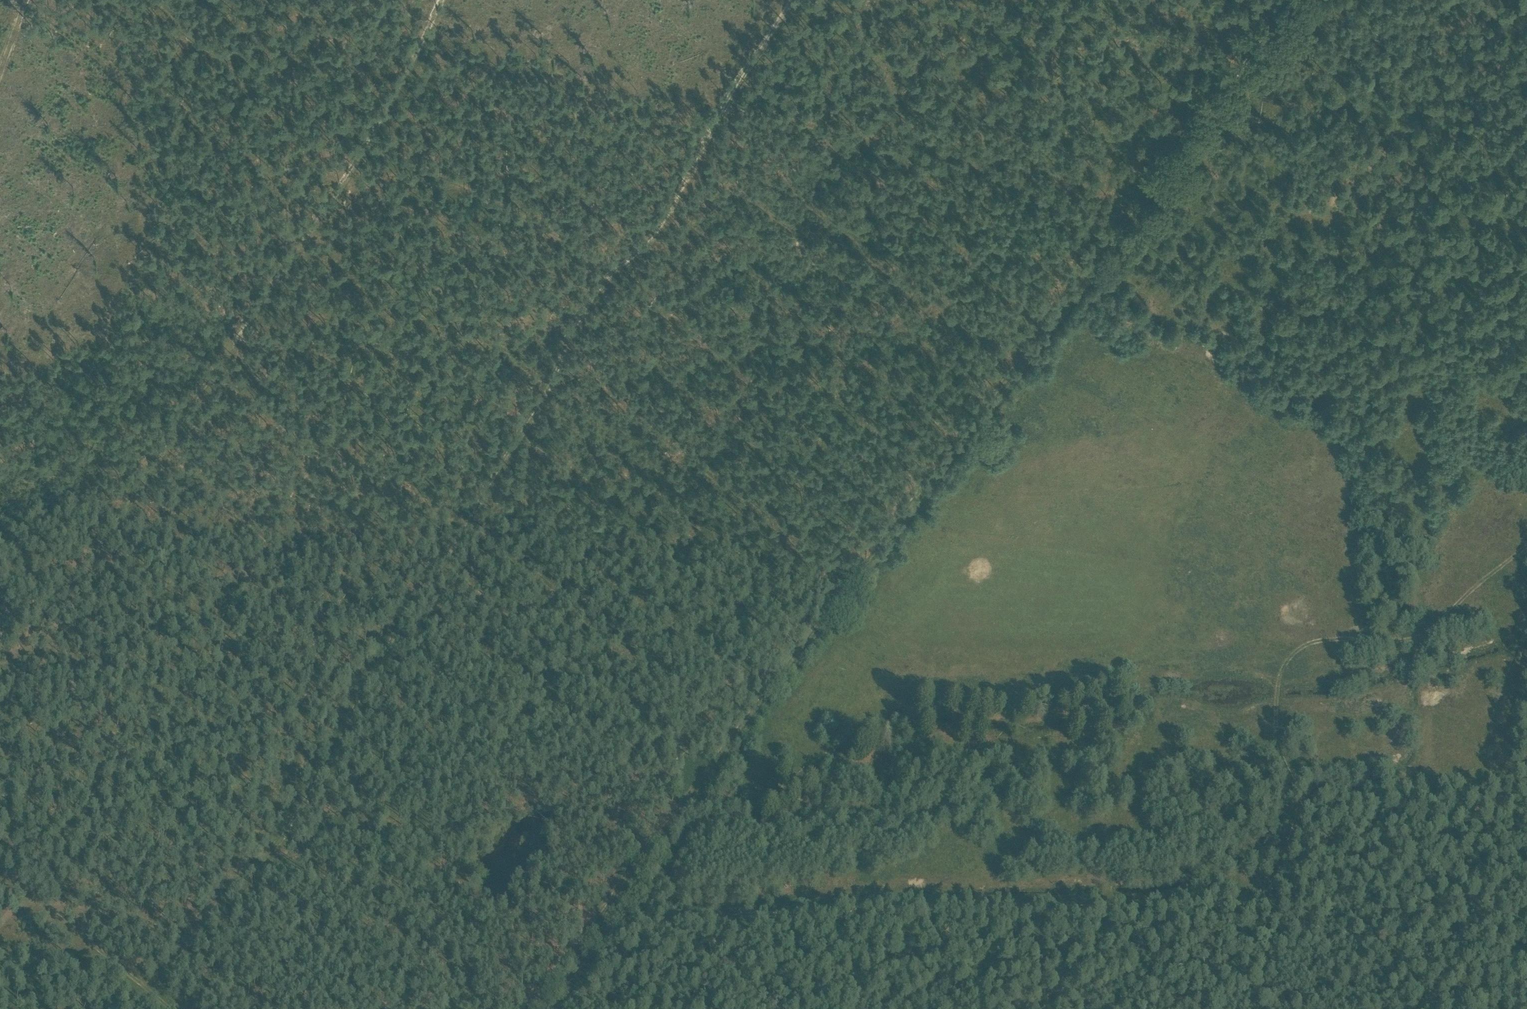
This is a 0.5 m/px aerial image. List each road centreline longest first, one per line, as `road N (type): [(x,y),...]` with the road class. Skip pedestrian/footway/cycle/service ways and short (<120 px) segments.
road 1 (track): [(689,1008),(723,929),(737,917),(1247,901),(1271,890),(1308,802)]
road 2 (track): [(1308,802),(1277,734),(1279,681),(1289,660),(1323,641),(1412,640),(1526,548)]
road 3 (track): [(1526,630),(1495,771),(1308,802)]

